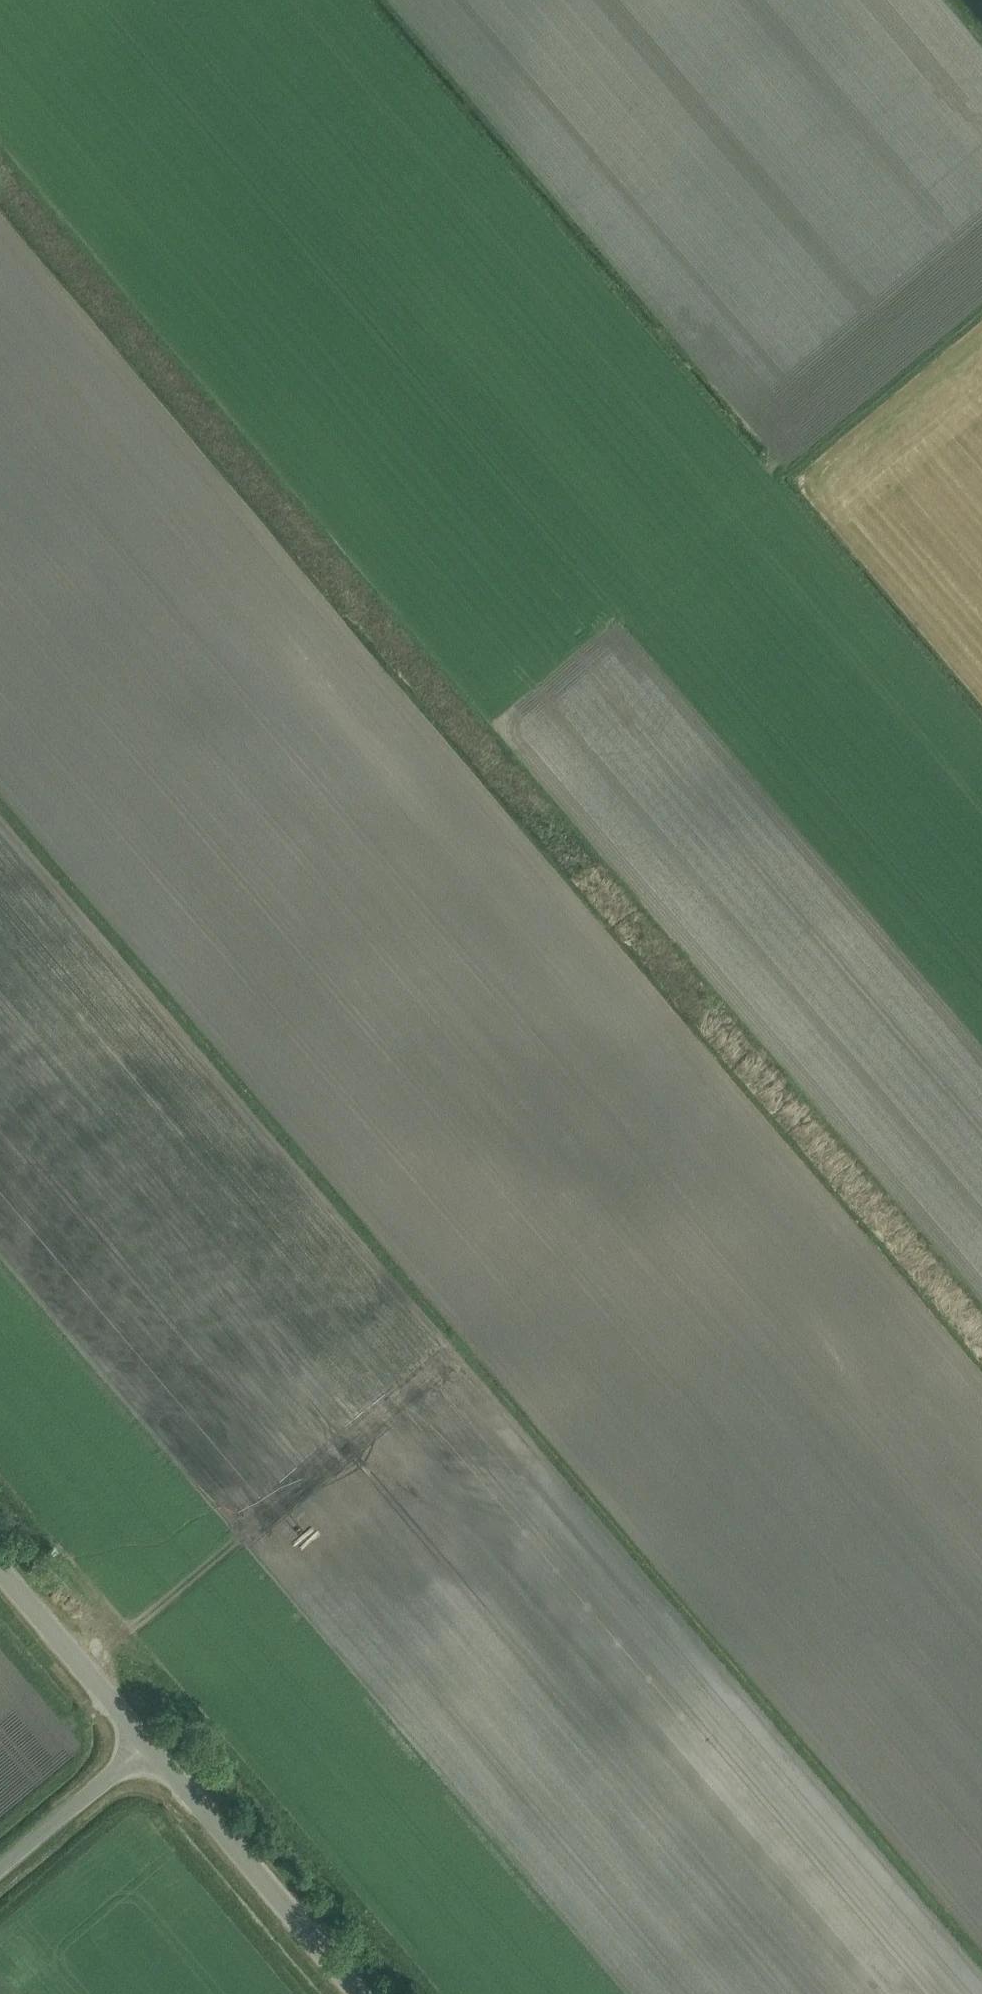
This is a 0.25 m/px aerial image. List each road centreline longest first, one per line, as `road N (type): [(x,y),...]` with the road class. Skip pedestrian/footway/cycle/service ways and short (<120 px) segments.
road 1 (tertiary): [(359,1993),(147,1744)]
road 2 (tertiary): [(147,1744),(0,1571)]
road 3 (unclassified): [(0,1868),(147,1744)]

